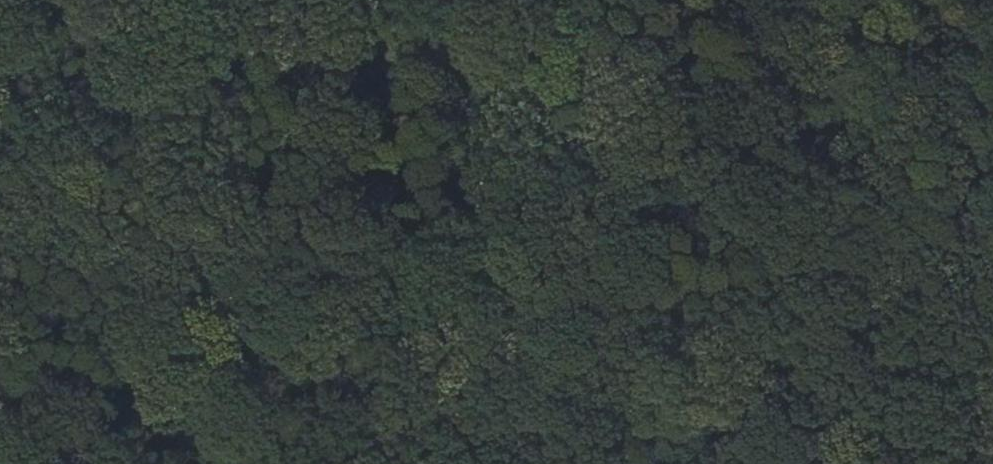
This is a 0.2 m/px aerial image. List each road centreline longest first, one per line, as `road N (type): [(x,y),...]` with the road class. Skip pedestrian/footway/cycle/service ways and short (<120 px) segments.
road 1 (track): [(469,0),(544,463)]

